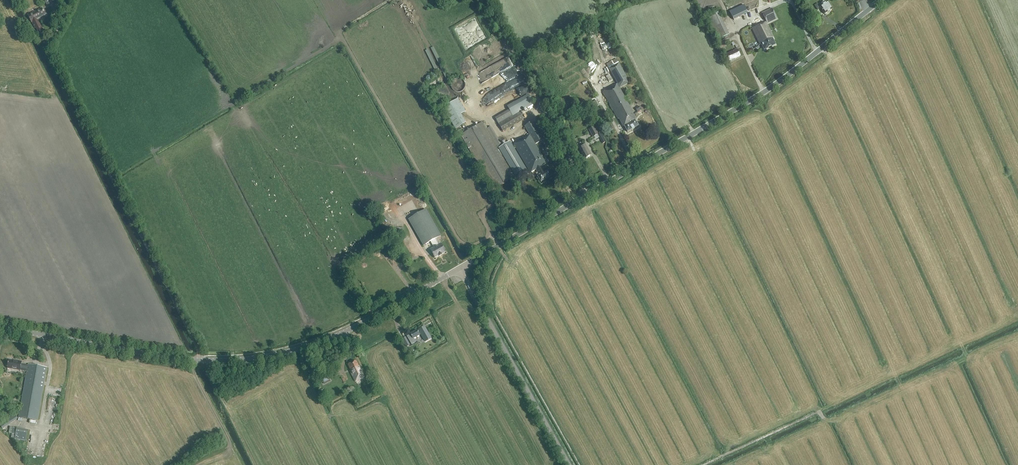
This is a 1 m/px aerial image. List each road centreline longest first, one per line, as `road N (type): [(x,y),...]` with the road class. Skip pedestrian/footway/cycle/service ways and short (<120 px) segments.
road 1 (secondary): [(460,269),(763,94),(881,0)]
road 2 (tertiary): [(0,327),(168,357),(240,360),(327,340),(460,269)]
road 3 (track): [(64,11),(48,49),(199,357)]
road 4 (secondary): [(569,464),(460,269)]
road 5 (track): [(590,194),(486,0)]

